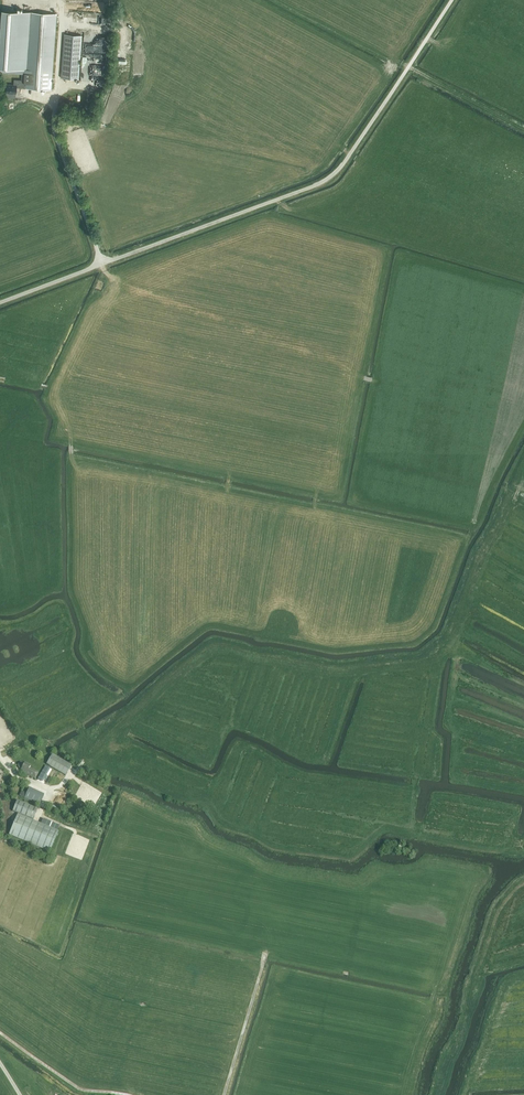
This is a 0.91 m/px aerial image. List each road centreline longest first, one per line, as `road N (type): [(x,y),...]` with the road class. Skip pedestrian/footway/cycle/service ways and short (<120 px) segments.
road 1 (unclassified): [(0,302),(329,178),(452,0)]
road 2 (track): [(265,953),(224,1094)]
road 3 (track): [(127,1094),(78,1088),(0,1033)]
road 4 (track): [(523,128),(397,59)]
road 5 (track): [(56,100),(62,7),(28,0)]

